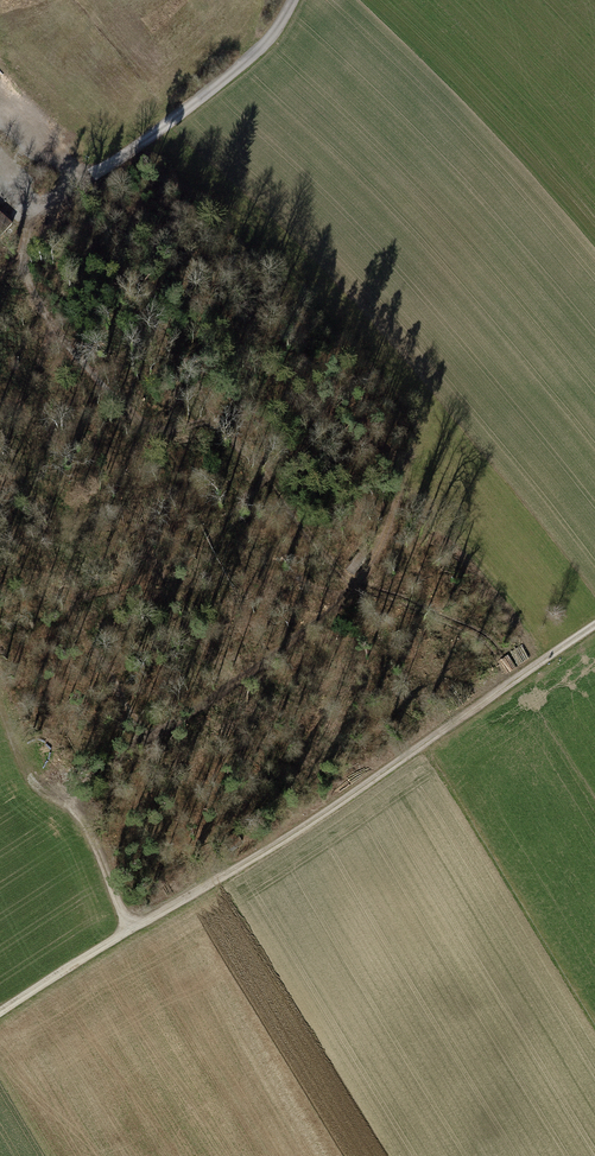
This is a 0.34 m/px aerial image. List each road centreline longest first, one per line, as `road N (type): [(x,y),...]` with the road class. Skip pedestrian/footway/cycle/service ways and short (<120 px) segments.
road 1 (track): [(0,1013),(594,624)]
road 2 (track): [(406,484),(383,555),(361,586),(72,810),(131,928)]
road 3 (track): [(35,214),(26,252),(30,292),(130,432),(170,438),(210,408)]
road 4 (unclassified): [(292,0),(270,39),(225,81),(35,214)]
road 5 (track): [(361,586),(184,378)]

